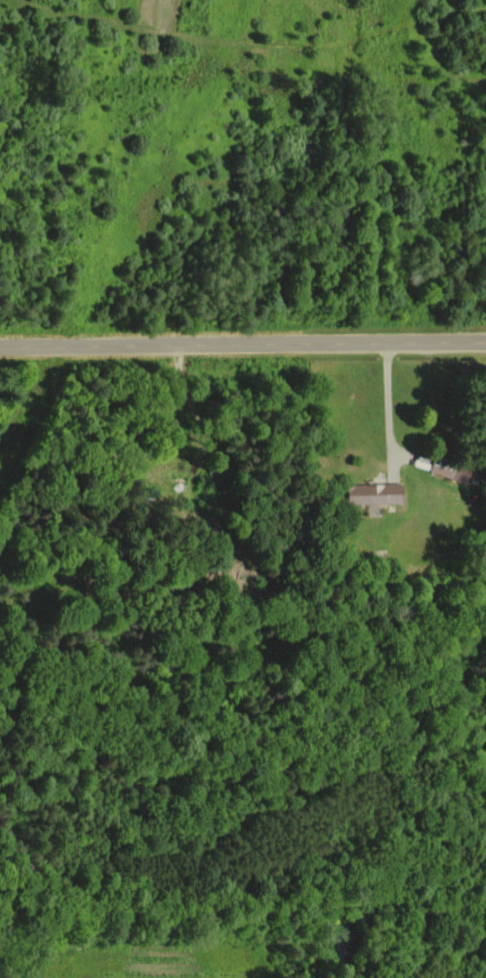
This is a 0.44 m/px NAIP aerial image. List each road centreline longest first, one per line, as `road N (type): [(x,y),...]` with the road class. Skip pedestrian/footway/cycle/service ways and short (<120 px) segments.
road 1 (residential): [(0,355),(485,348)]

